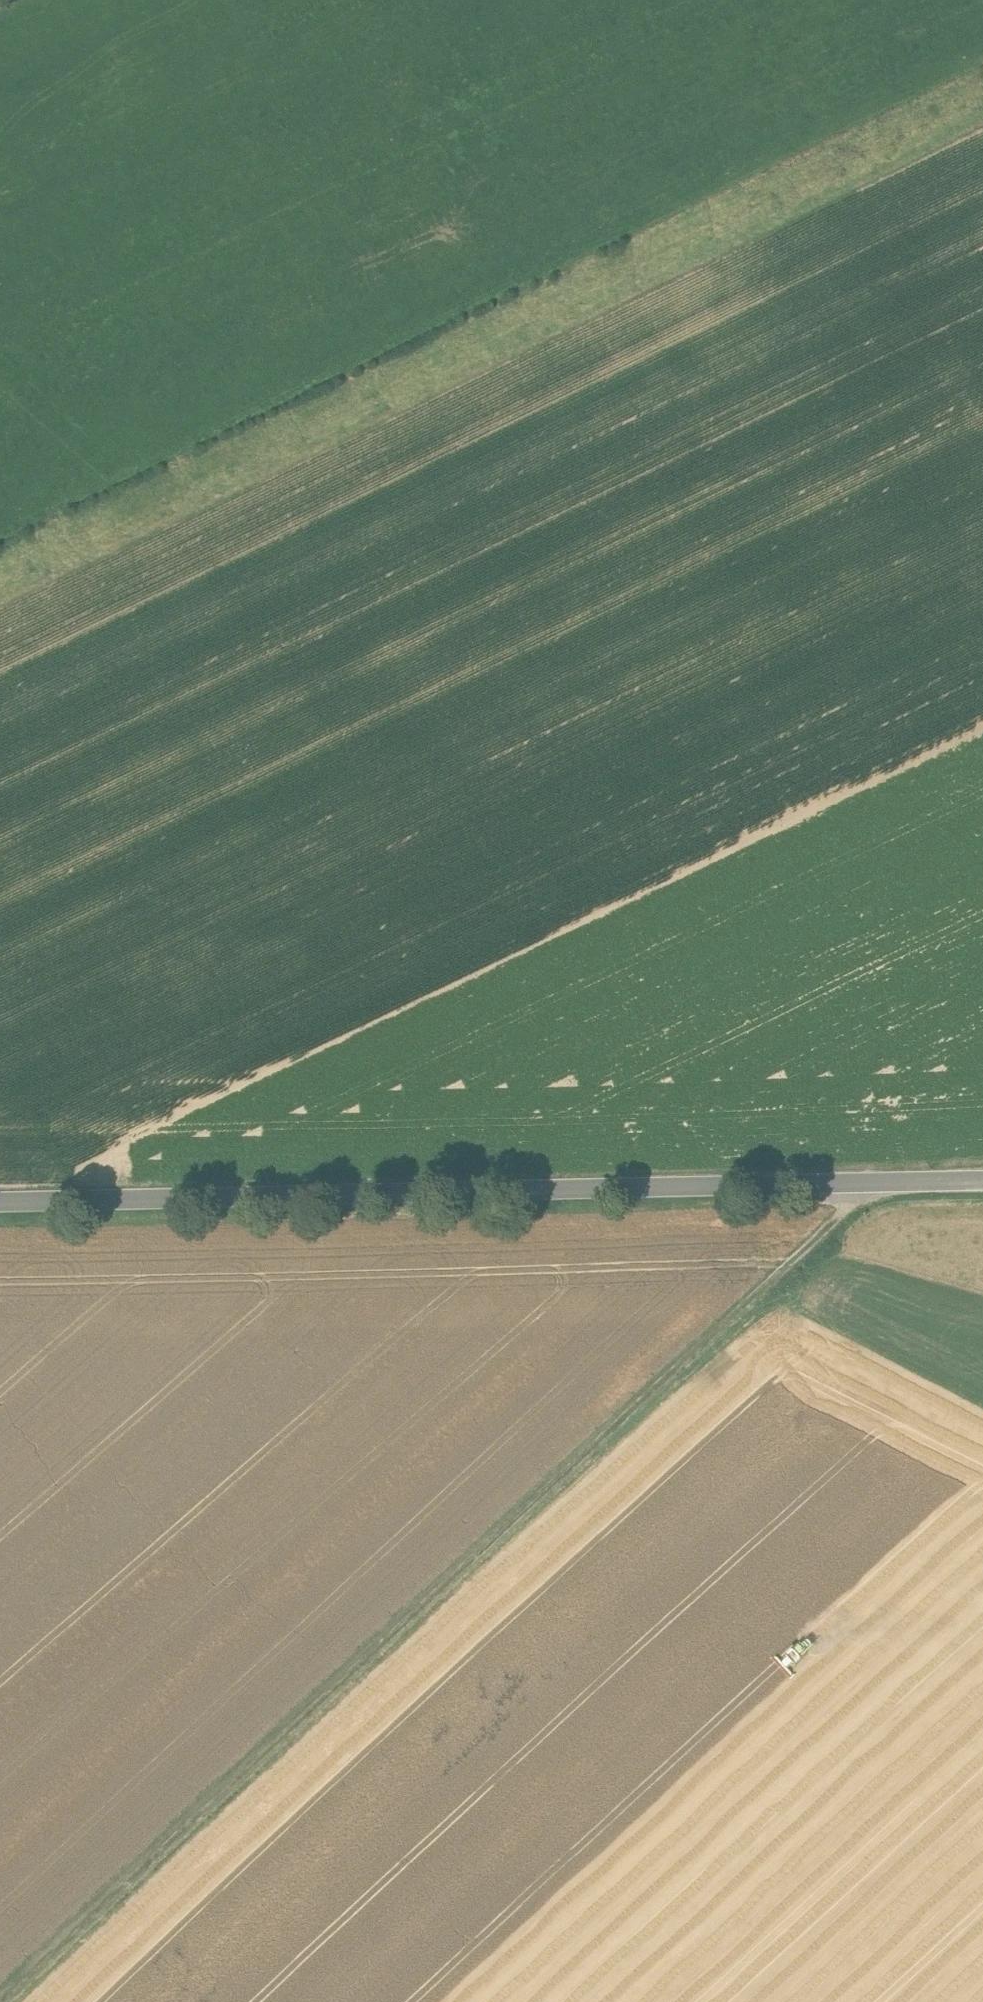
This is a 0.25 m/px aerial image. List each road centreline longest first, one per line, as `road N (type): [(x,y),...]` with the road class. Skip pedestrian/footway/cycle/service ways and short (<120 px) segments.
road 1 (track): [(863,1183),(0,2000)]
road 2 (tertiary): [(0,1202),(982,1180)]

